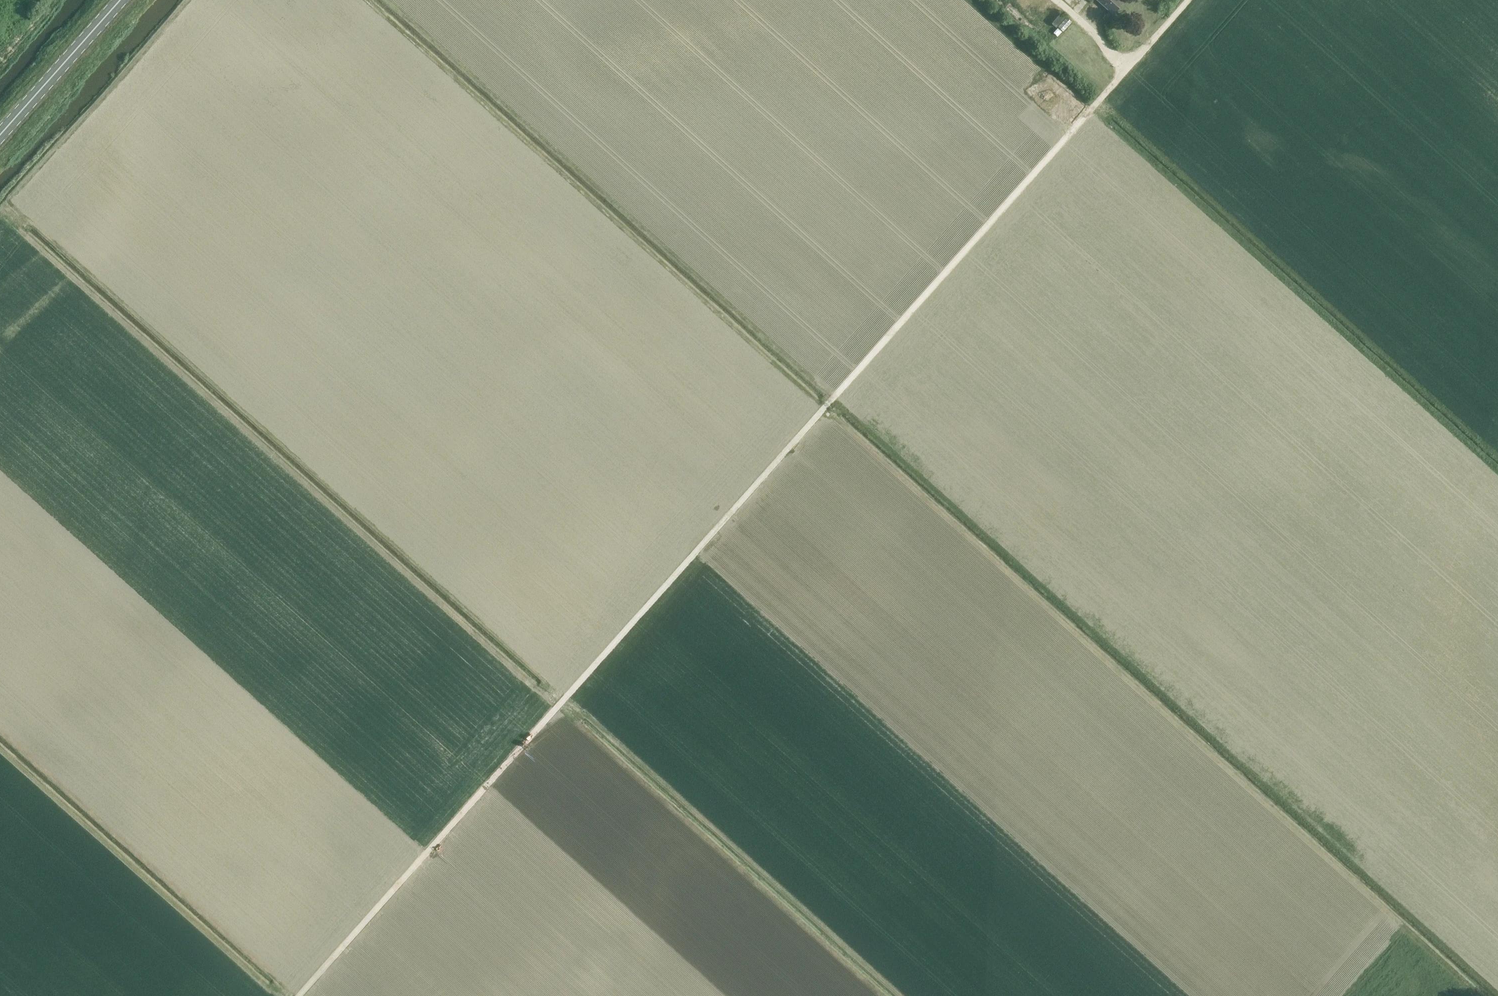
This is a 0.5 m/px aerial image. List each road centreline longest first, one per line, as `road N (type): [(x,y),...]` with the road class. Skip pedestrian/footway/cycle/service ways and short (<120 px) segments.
road 1 (track): [(298,995),(1187,0)]
road 2 (primary): [(0,135),(120,0)]

